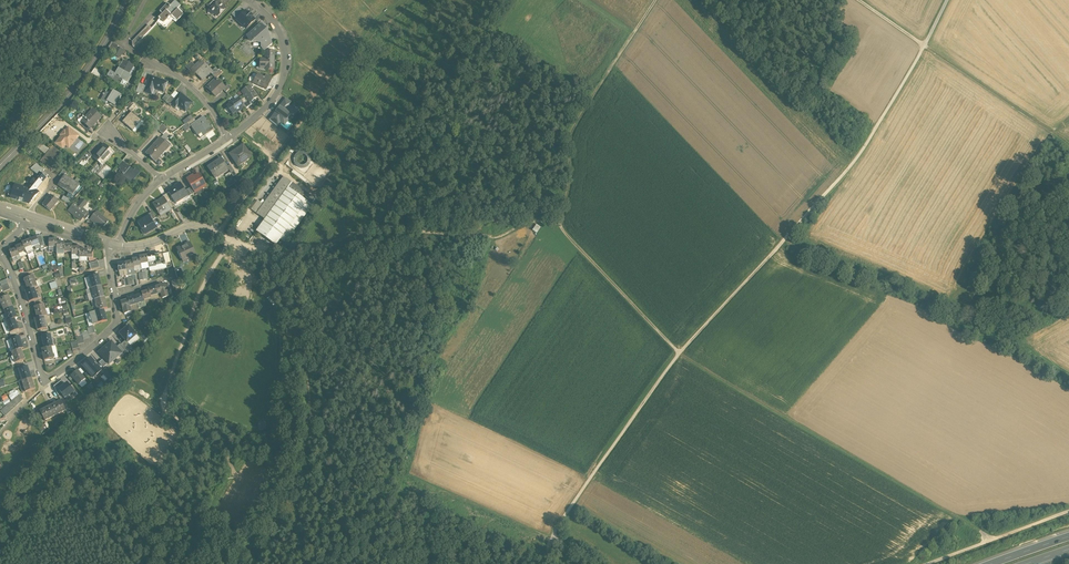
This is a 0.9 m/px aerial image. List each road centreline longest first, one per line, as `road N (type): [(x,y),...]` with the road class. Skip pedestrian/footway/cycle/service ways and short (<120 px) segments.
road 1 (track): [(679,353),(854,163),(924,45)]
road 2 (track): [(679,353),(993,539)]
road 3 (track): [(265,257),(385,230),(478,239),(508,238),(539,223),(565,229)]
road 4 (track): [(565,229),(577,181),(577,128),(662,0)]
road 5 (residential): [(0,255),(45,382),(116,325),(116,298)]
road 6 (track): [(553,538),(679,353)]
road 7 (secondary): [(127,0),(69,94),(0,166)]
road 8 (residential): [(250,0),(279,31),(287,61),(267,106),(229,140)]
road 9 (track): [(318,407),(305,484),(253,563)]
road 10 (track): [(679,353),(565,229)]
road 11 (track): [(265,257),(291,279),(309,313),(318,407)]
road 12 (residential): [(114,245),(152,243),(203,226),(265,257)]
road 13 (track): [(947,557),(1068,511)]
road 14 (residential): [(0,205),(114,245)]

